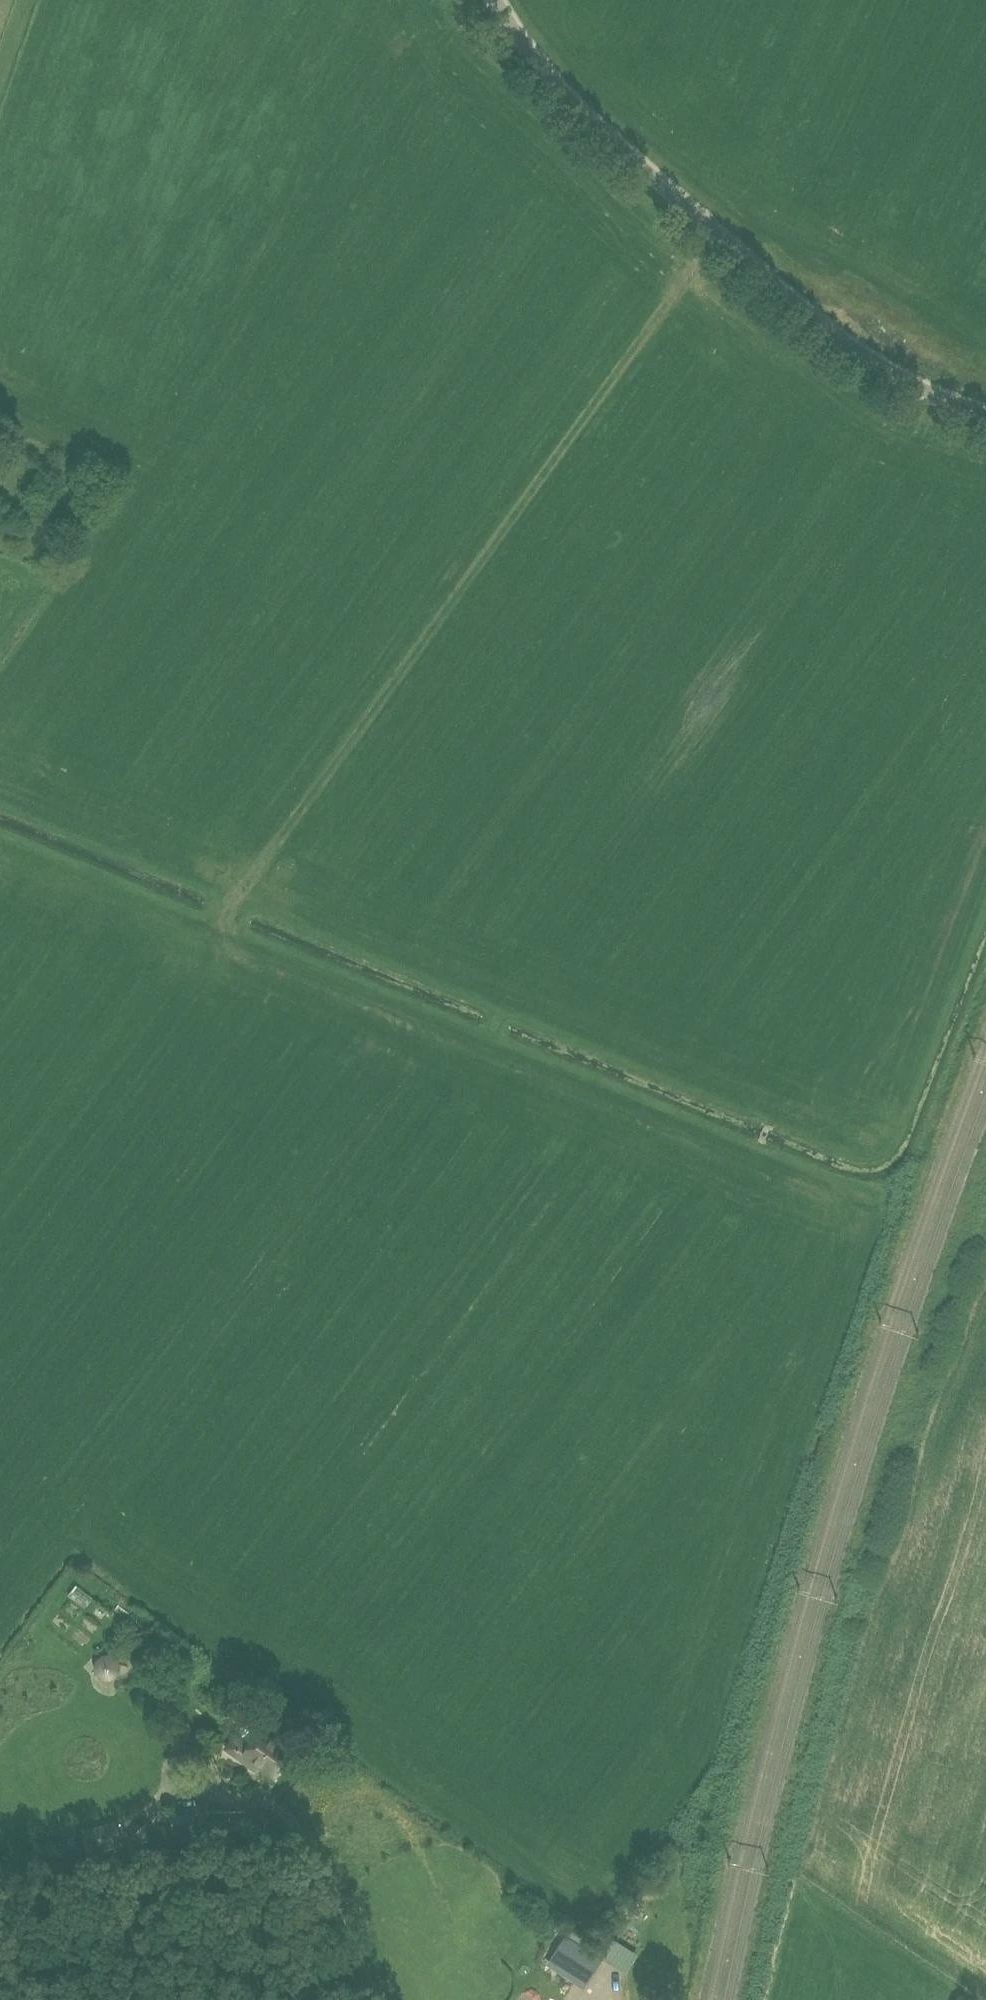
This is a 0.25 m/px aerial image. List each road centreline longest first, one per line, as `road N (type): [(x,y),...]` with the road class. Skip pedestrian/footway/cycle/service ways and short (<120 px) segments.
road 1 (unclassified): [(985,415),(933,397),(798,306),(572,101),(499,0)]
road 2 (track): [(214,1795),(272,1804),(294,1827),(312,1849),(377,1999)]

